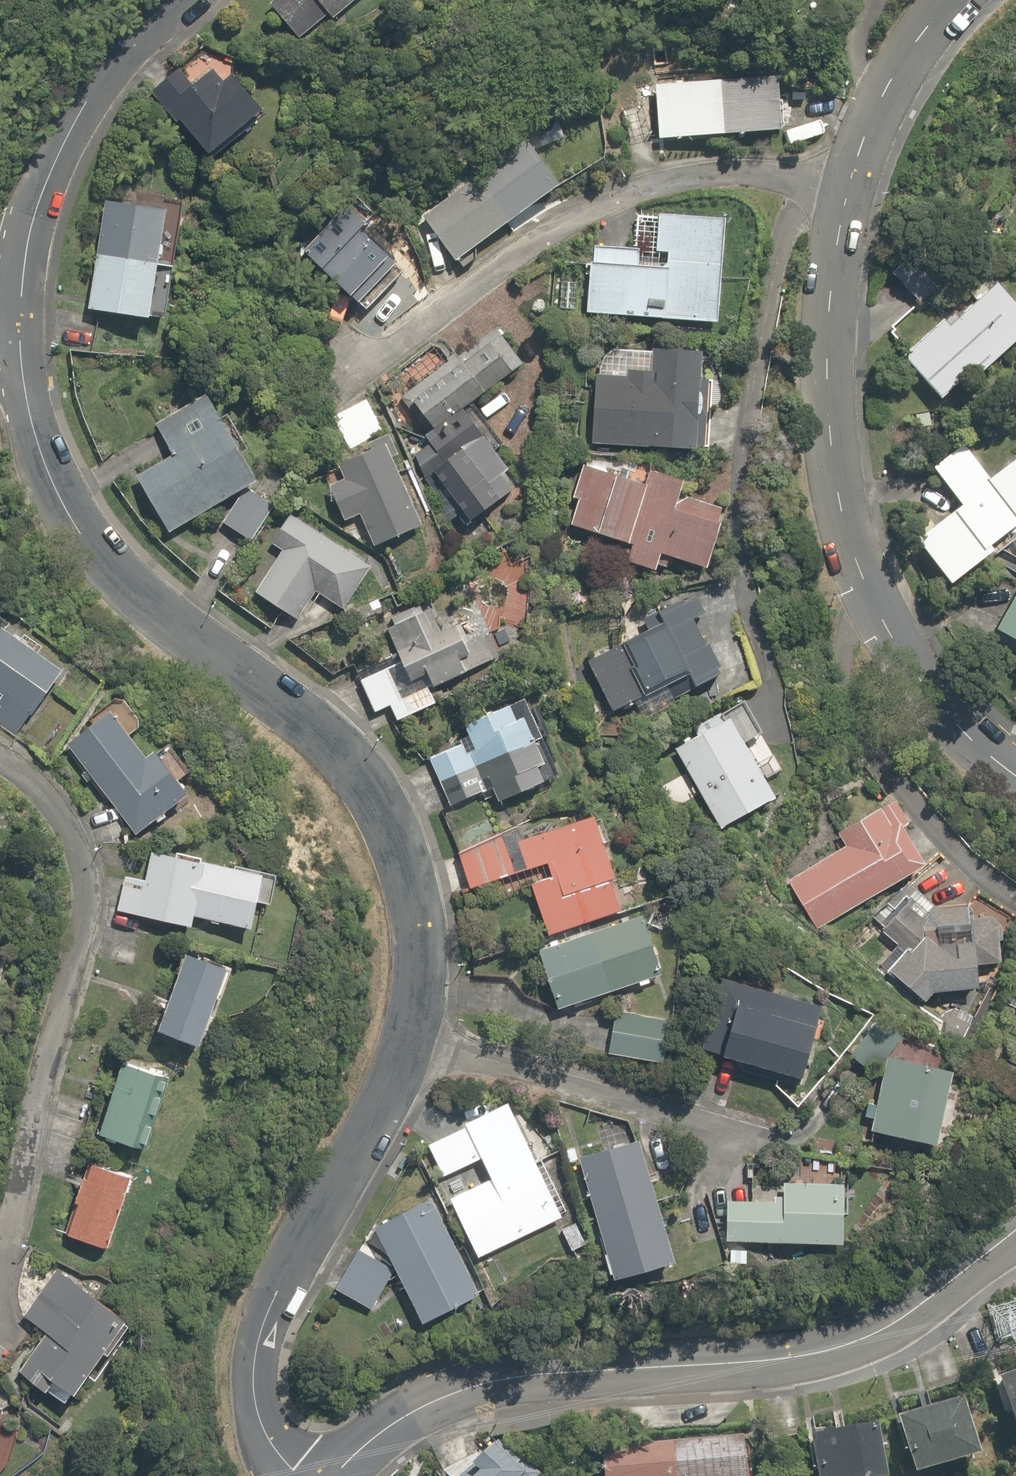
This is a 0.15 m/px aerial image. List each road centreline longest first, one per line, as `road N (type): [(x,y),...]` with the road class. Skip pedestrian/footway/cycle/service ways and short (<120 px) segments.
road 1 (residential): [(22,337),(25,386),(47,467),(94,551),(166,618),(360,762),(392,806),(419,889),(423,955),(414,1033)]
road 2 (residential): [(1015,1231),(856,1345),(781,1363),(490,1378),(414,1408),(329,1475)]
road 3 (residential): [(1015,766),(906,662),(862,577),(841,511),(831,449),(830,334),(841,191)]
road 4 (residential): [(348,371),(580,215),(672,175),(752,171),(841,191)]
road 5 (residential): [(0,755),(54,801),(80,846),(90,888),(0,1251)]
road 6 (residential): [(414,1033),(278,1288),(258,1351),(253,1409),(270,1442),(302,1475)]
road 7 (residential): [(194,0),(131,47),(80,132),(27,259),(22,337)]
road 8 (residential): [(414,1033),(733,1137)]
road 9 (residential): [(841,191),(884,89),(951,0)]

